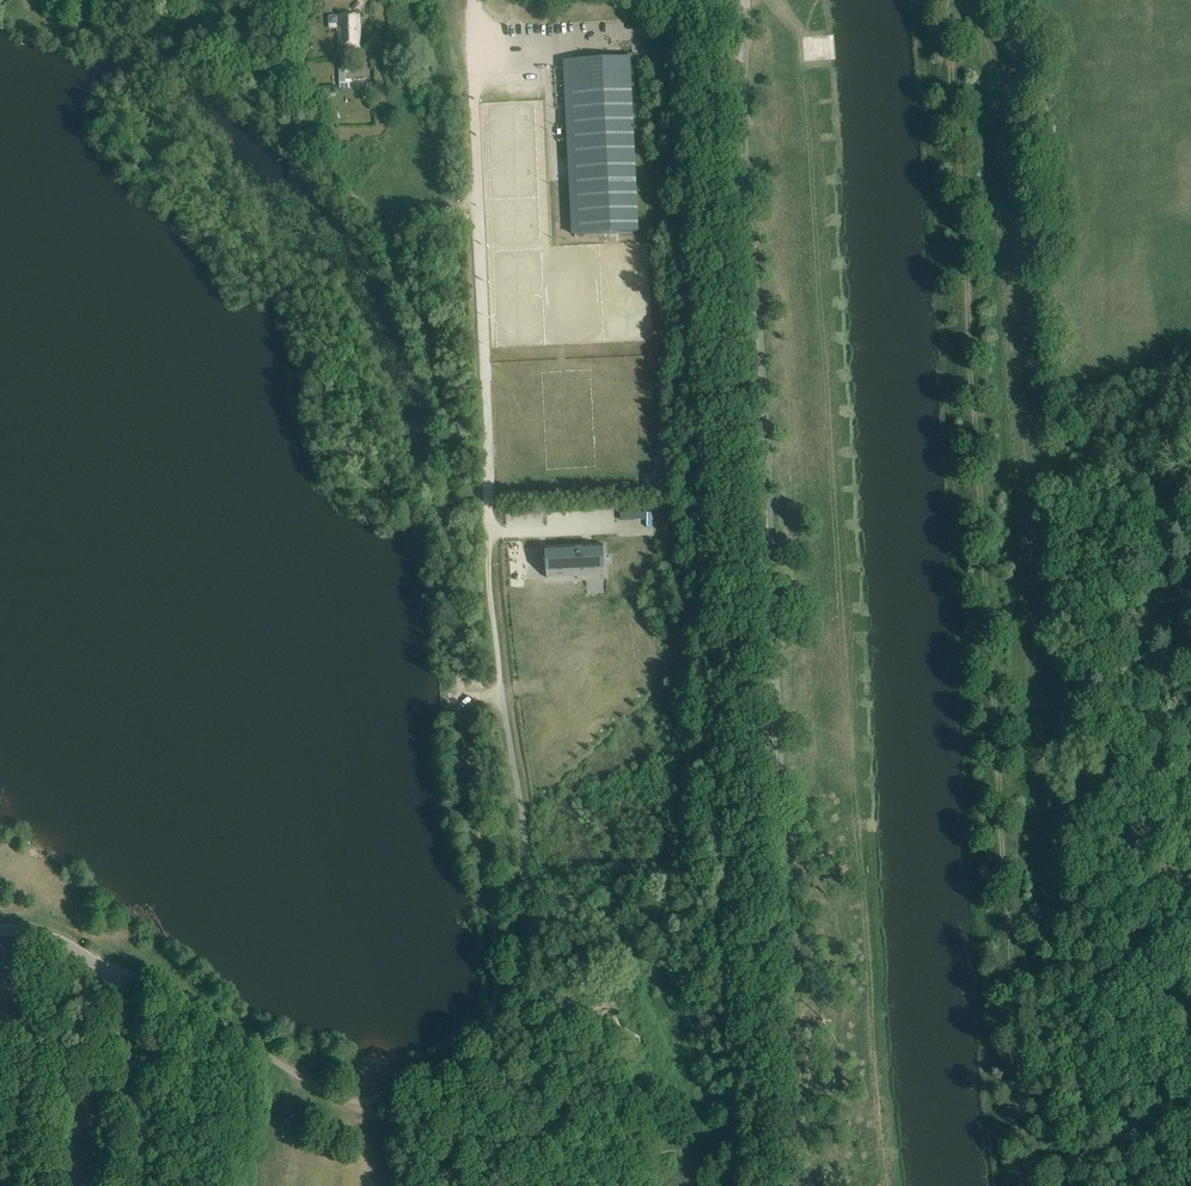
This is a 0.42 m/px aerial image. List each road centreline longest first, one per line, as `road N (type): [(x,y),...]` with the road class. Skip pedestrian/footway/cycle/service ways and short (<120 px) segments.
road 1 (track): [(949,0),(1026,1185)]
road 2 (track): [(475,26),(490,610),(501,684)]
road 3 (unclassified): [(137,1185),(135,1035),(116,986),(66,943),(0,929)]

